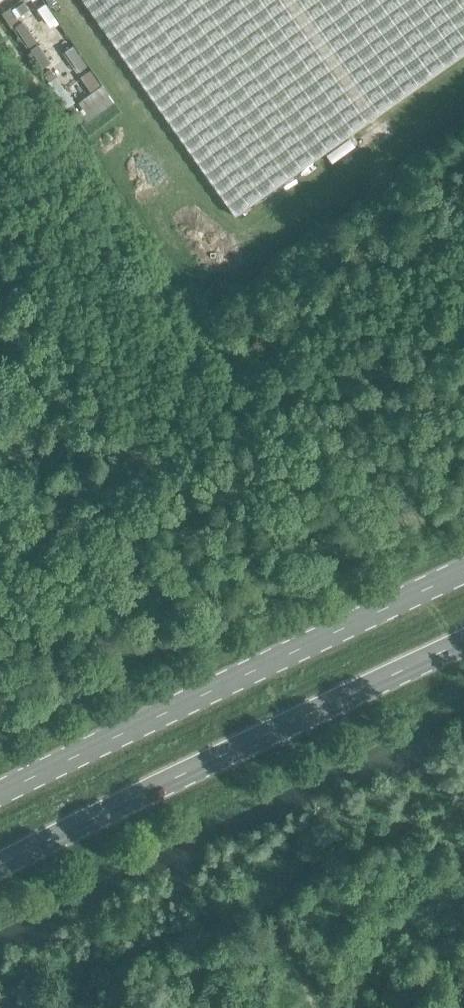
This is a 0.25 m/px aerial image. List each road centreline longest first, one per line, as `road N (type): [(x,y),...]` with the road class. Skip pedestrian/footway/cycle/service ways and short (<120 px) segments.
road 1 (trunk): [(0,867),(463,646)]
road 2 (trunk): [(463,575),(0,796)]

